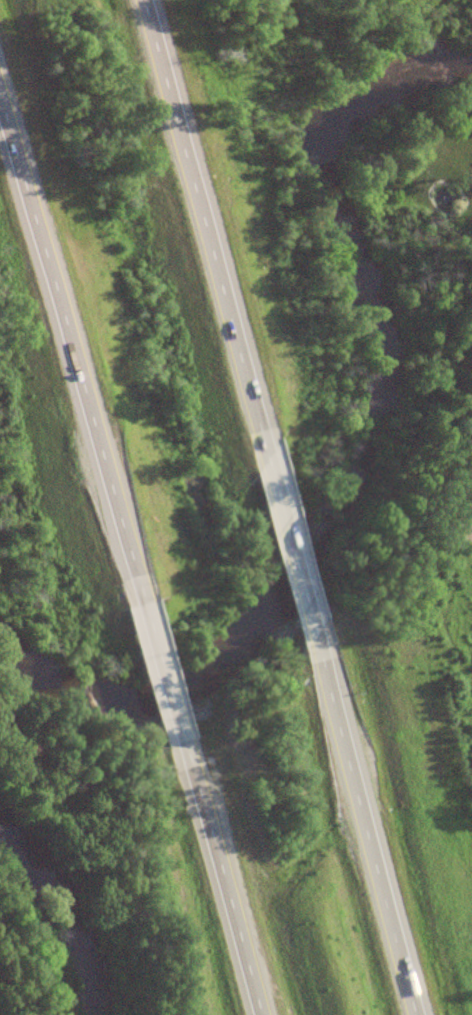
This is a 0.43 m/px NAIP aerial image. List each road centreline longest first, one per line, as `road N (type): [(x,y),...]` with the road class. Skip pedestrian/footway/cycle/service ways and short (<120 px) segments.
road 1 (motorway): [(0,135),(147,601)]
road 2 (motorway): [(269,455),(139,0)]
road 3 (motorway): [(417,1014),(317,629)]
road 4 (motorway): [(189,766),(262,1014)]
road 5 (motorway): [(317,629),(269,455)]
road 6 (motorway): [(147,601),(189,766)]

